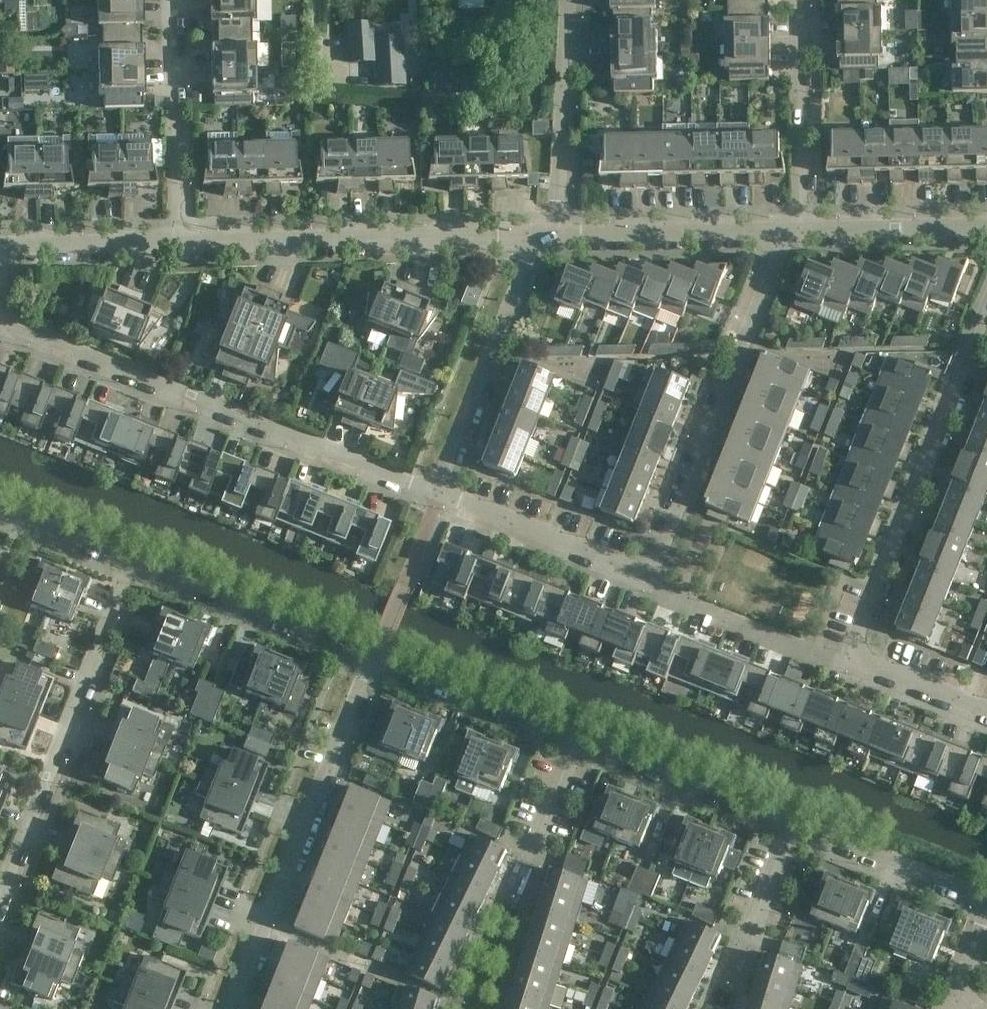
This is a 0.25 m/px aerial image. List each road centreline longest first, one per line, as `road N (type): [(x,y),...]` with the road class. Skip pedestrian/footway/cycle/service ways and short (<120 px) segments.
road 1 (residential): [(986,708),(855,656),(986,323)]
road 2 (residential): [(439,494),(0,319)]
road 3 (residential): [(651,584),(799,228)]
road 4 (residential): [(236,1008),(374,660)]
road 5 (residential): [(177,246),(540,233)]
road 6 (residential): [(0,900),(133,562)]
road 7 (residential): [(439,494),(540,233)]
road 8 (residential): [(374,660),(133,562)]
road 9 (residential): [(799,228),(540,233)]
road 10 (residential): [(177,246),(171,0)]
road 11 (residential): [(540,233),(560,174),(569,0)]
road 12 (residential): [(651,584),(439,494)]
road 13 (residential): [(786,827),(573,741)]
road 14 (residential): [(799,228),(799,0)]
road 15 (residential): [(573,741),(374,660)]
road 16 (residential): [(986,899),(786,827)]
road 17 (residential): [(986,225),(799,228)]
road 18 (residential): [(6,246),(177,246)]
road 19 (residential): [(133,562),(0,508)]

